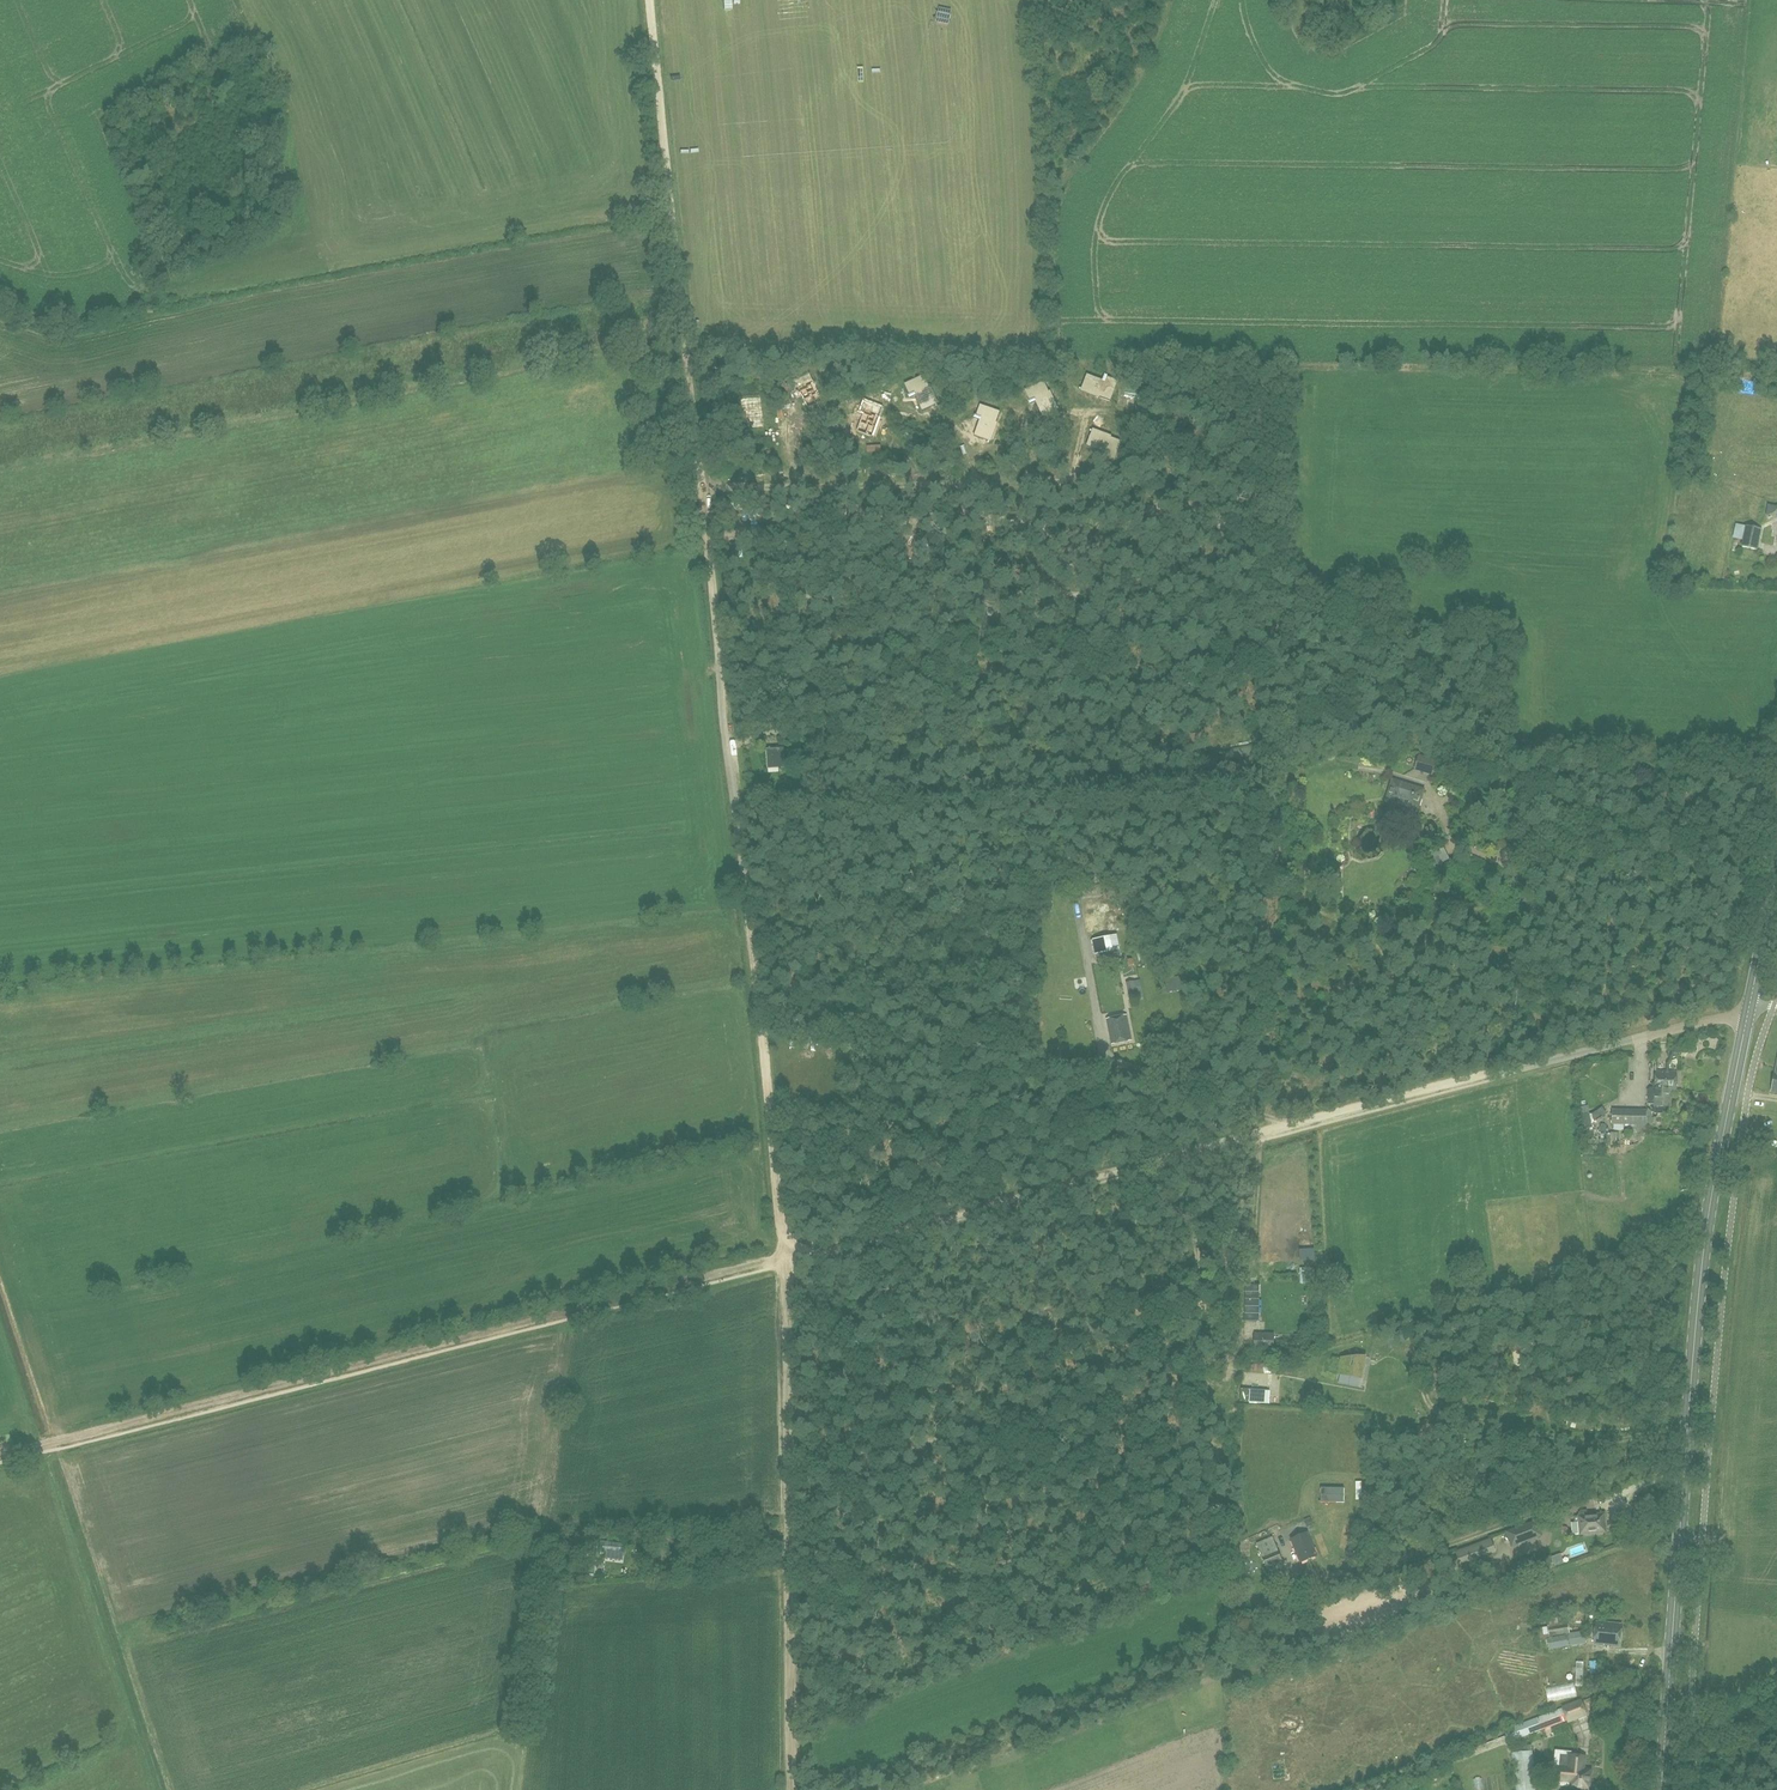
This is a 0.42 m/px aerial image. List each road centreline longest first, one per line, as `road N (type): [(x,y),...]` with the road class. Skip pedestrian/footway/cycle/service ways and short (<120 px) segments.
road 1 (track): [(649,0),(784,1257)]
road 2 (track): [(784,1257),(1575,1053)]
road 3 (track): [(0,1456),(784,1257)]
road 4 (primary): [(1661,1789),(1705,1247),(1748,1010)]
road 5 (track): [(784,1257),(790,1789)]
road 6 (unclassified): [(1575,1053),(1748,1010)]
road 7 (primary): [(1748,1010),(1776,872)]

